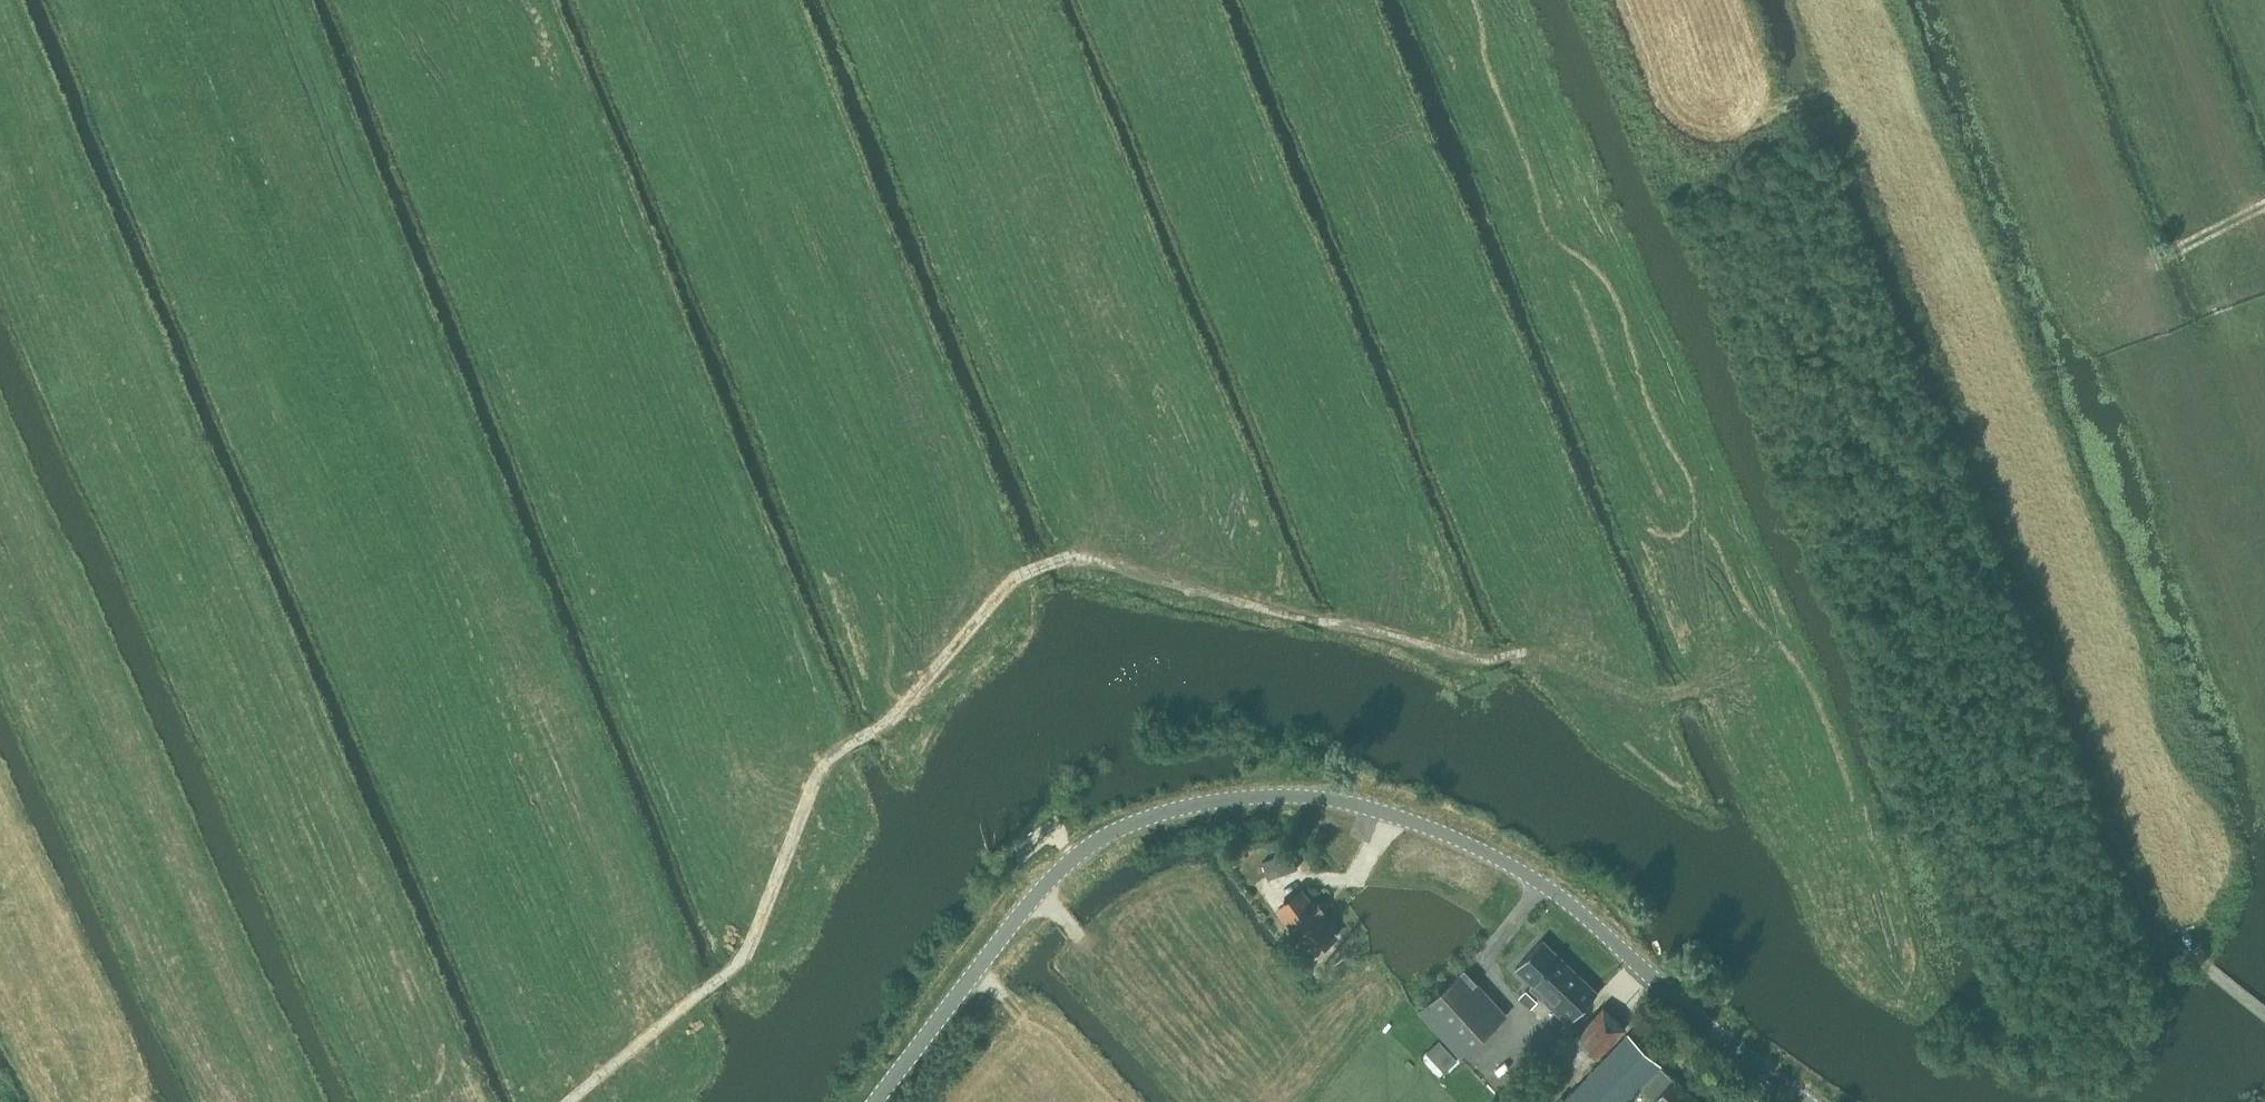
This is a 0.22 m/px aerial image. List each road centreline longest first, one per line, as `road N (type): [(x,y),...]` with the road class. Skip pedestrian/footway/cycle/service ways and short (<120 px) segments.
road 1 (unclassified): [(873,1101),(1022,908),(1133,825),(1273,796),(1383,812),(1453,837),(1532,882),(1804,1101)]

